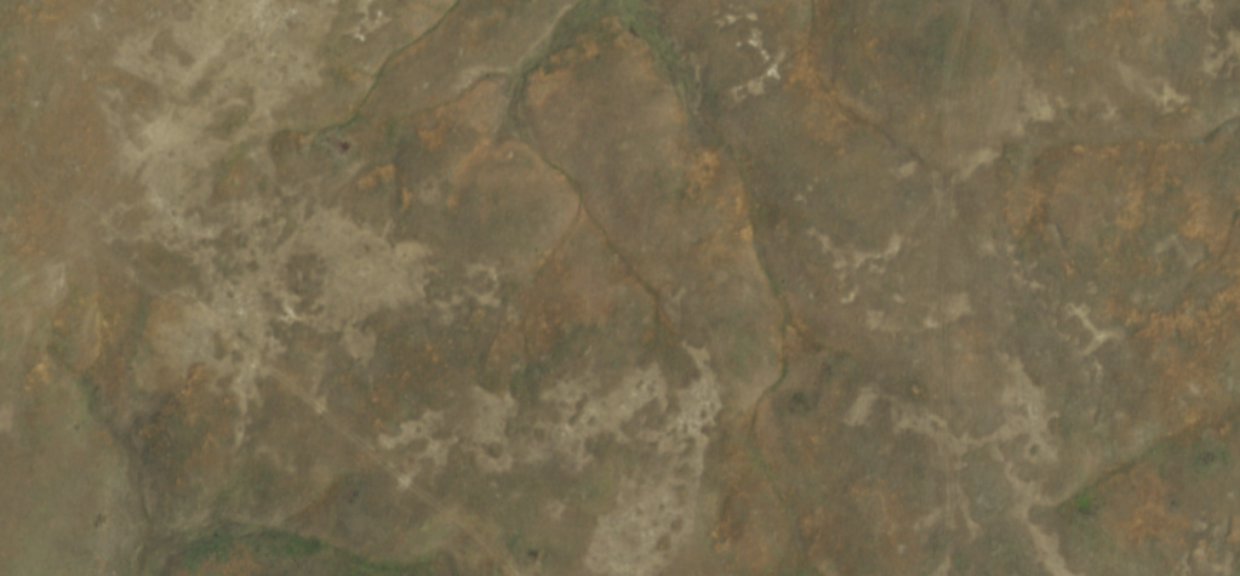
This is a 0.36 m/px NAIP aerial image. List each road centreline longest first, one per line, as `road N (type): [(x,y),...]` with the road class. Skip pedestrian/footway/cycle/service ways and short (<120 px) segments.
road 1 (track): [(0,160),(164,274),(287,382),(400,456),(457,504),(513,575)]
road 2 (track): [(969,0),(954,97),(936,575)]
road 3 (track): [(289,0),(118,194),(0,298)]
road 4 (track): [(941,434),(961,521),(1016,575)]

